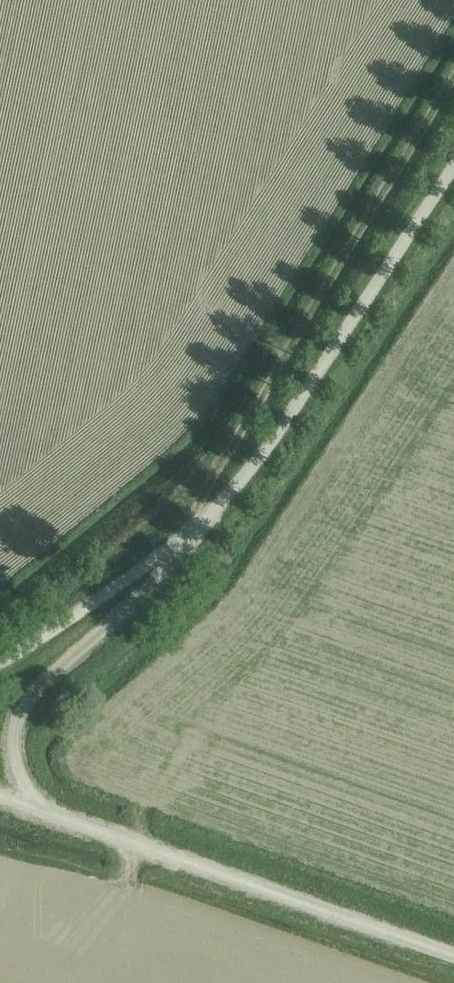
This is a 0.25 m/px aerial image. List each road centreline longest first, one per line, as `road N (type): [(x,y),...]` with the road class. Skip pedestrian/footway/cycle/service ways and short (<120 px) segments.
road 1 (track): [(453,49),(241,422),(188,537)]
road 2 (unclassified): [(188,537),(306,405),(453,166)]
road 3 (unclassified): [(453,955),(38,809)]
road 4 (unclassified): [(38,809),(17,764),(12,730),(24,696),(112,623),(188,537)]
road 5 (unclassified): [(0,665),(188,537)]

